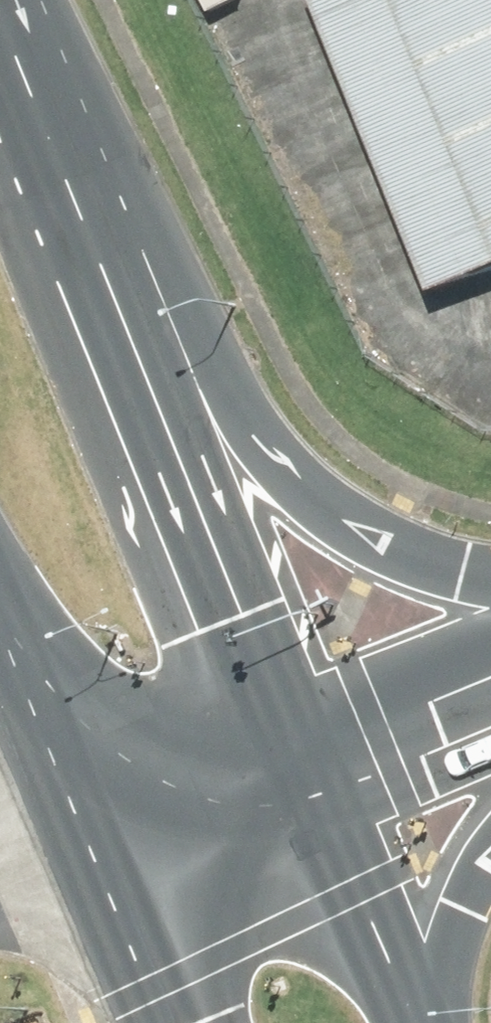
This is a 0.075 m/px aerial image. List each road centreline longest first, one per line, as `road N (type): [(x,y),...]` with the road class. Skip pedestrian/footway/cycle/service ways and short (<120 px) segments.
road 1 (primary): [(5,0),(168,393)]
road 2 (primary): [(168,393),(315,747)]
road 3 (primary): [(168,393),(313,509),(385,547),(490,579)]
road 4 (primary): [(315,747),(429,1022)]
road 5 (primary): [(104,823),(0,569)]
road 6 (secondary): [(315,747),(104,823)]
road 7 (primary): [(189,1022),(104,823)]
road 8 (secondary): [(490,677),(315,747)]
road 9 (primary): [(490,845),(459,911),(443,1022)]

